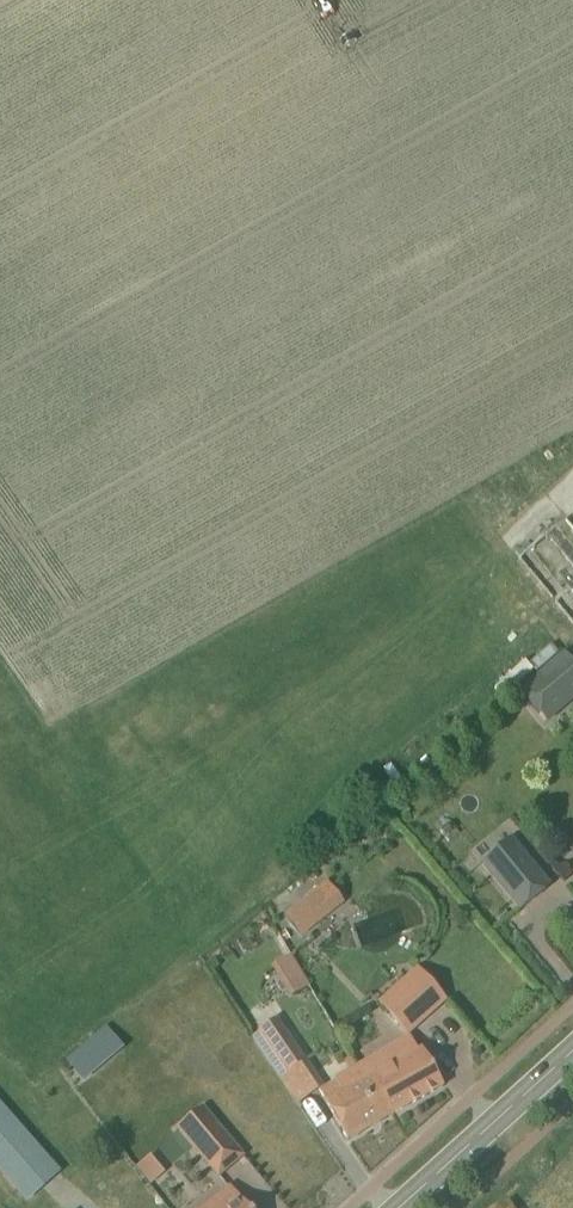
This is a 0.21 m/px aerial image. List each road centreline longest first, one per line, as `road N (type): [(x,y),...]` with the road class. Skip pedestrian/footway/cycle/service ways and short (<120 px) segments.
road 1 (secondary): [(400,1207),(572,1047)]

